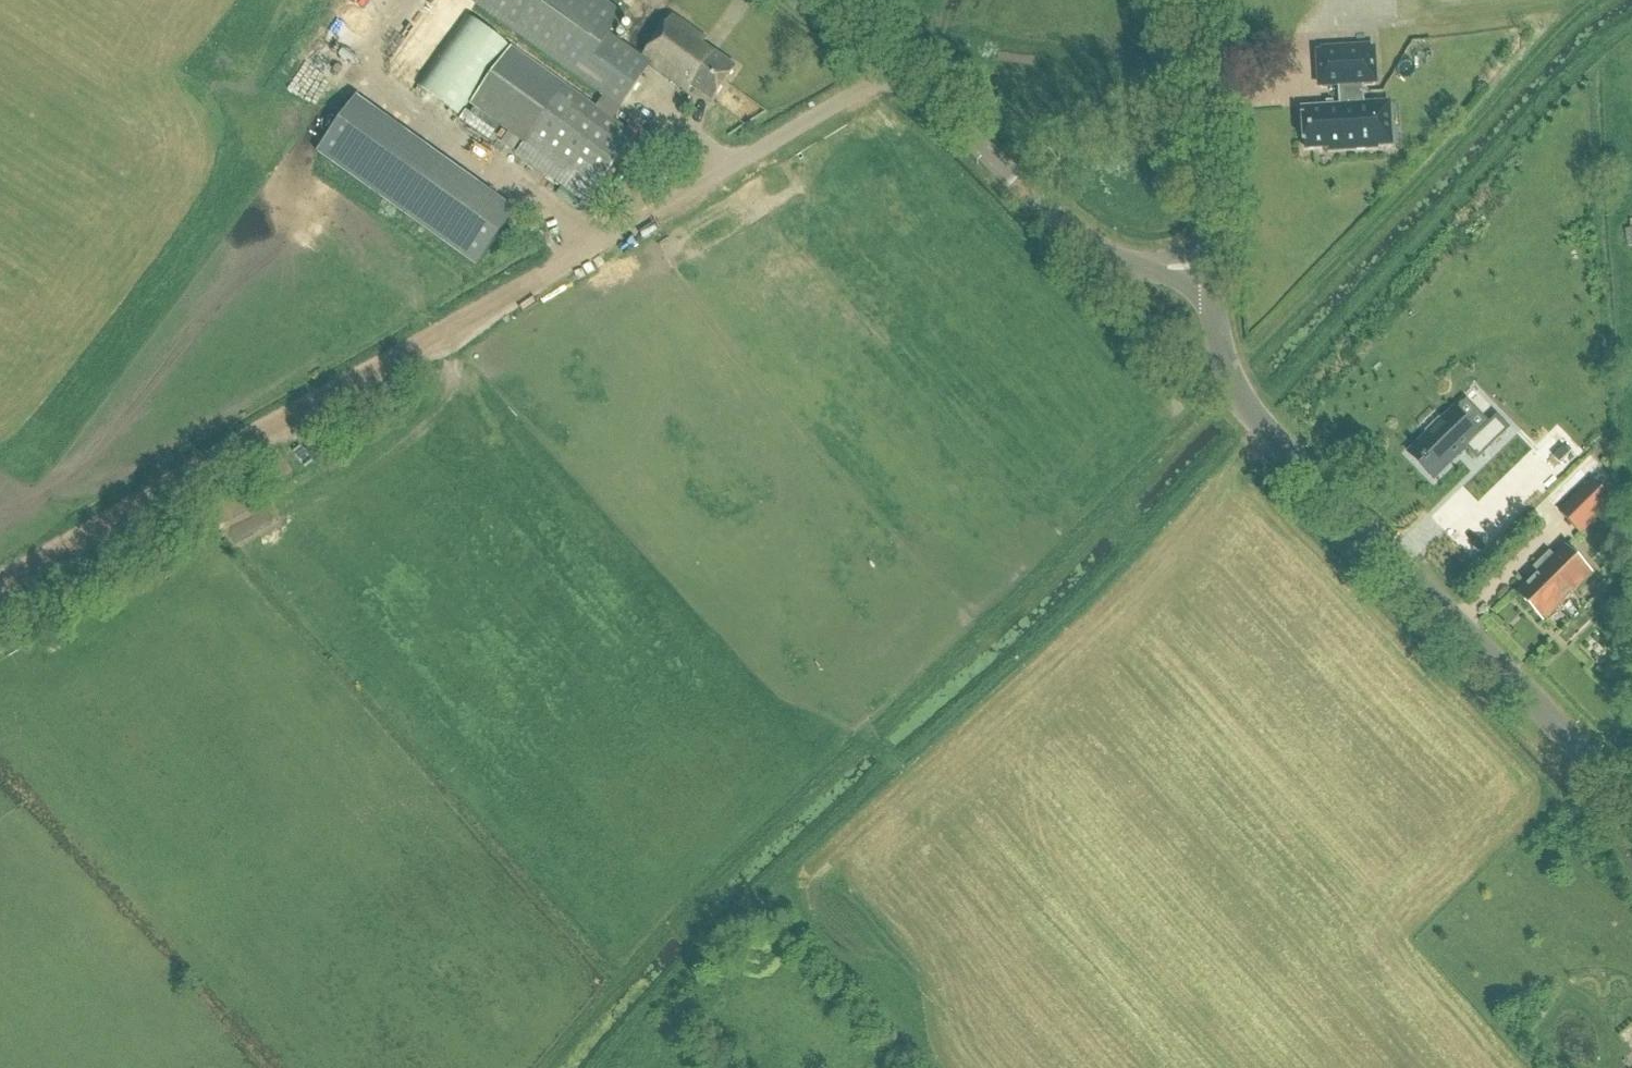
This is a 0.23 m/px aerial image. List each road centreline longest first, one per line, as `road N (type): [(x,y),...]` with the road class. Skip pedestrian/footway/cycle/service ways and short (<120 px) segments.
road 1 (tertiary): [(1631,806),(1259,427),(1229,378),(1214,332),(1210,269)]
road 2 (track): [(0,582),(566,257)]
road 3 (tertiary): [(1210,269),(1129,266),(1078,240),(891,70),(798,0)]
road 4 (tertiary): [(1210,269),(1195,0)]

